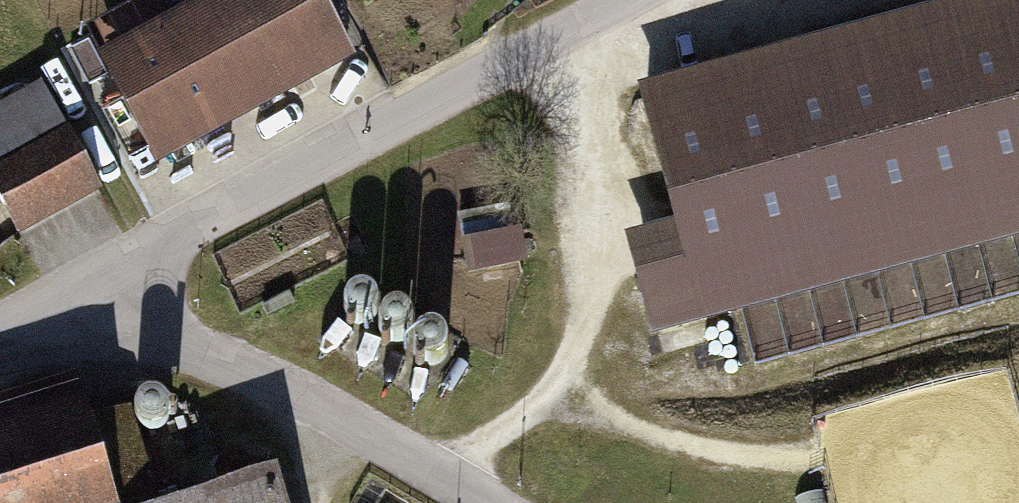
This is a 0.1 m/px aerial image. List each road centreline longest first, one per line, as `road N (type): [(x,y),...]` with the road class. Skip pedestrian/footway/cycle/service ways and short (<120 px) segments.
road 1 (residential): [(72,298),(618,0)]
road 2 (track): [(563,30),(595,161),(595,298),(572,365),(543,407),(484,442),(422,464)]
road 3 (residential): [(72,298),(195,347),(488,502)]

